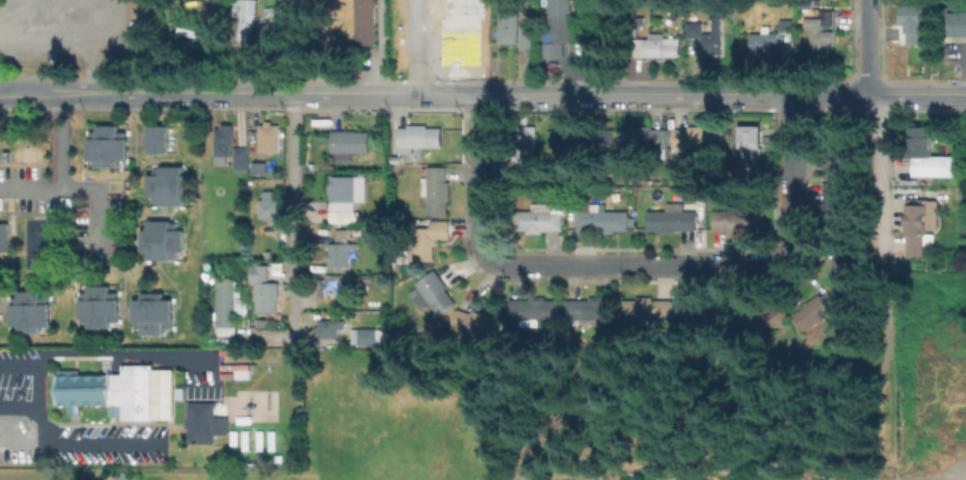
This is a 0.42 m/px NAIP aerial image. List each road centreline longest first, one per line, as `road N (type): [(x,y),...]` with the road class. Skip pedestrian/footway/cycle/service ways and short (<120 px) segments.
road 1 (tertiary): [(0,93),(965,94)]
road 2 (residential): [(482,93),(482,242),(508,266),(785,259),(793,240),(794,95)]
road 3 (residential): [(296,93),(297,344)]

